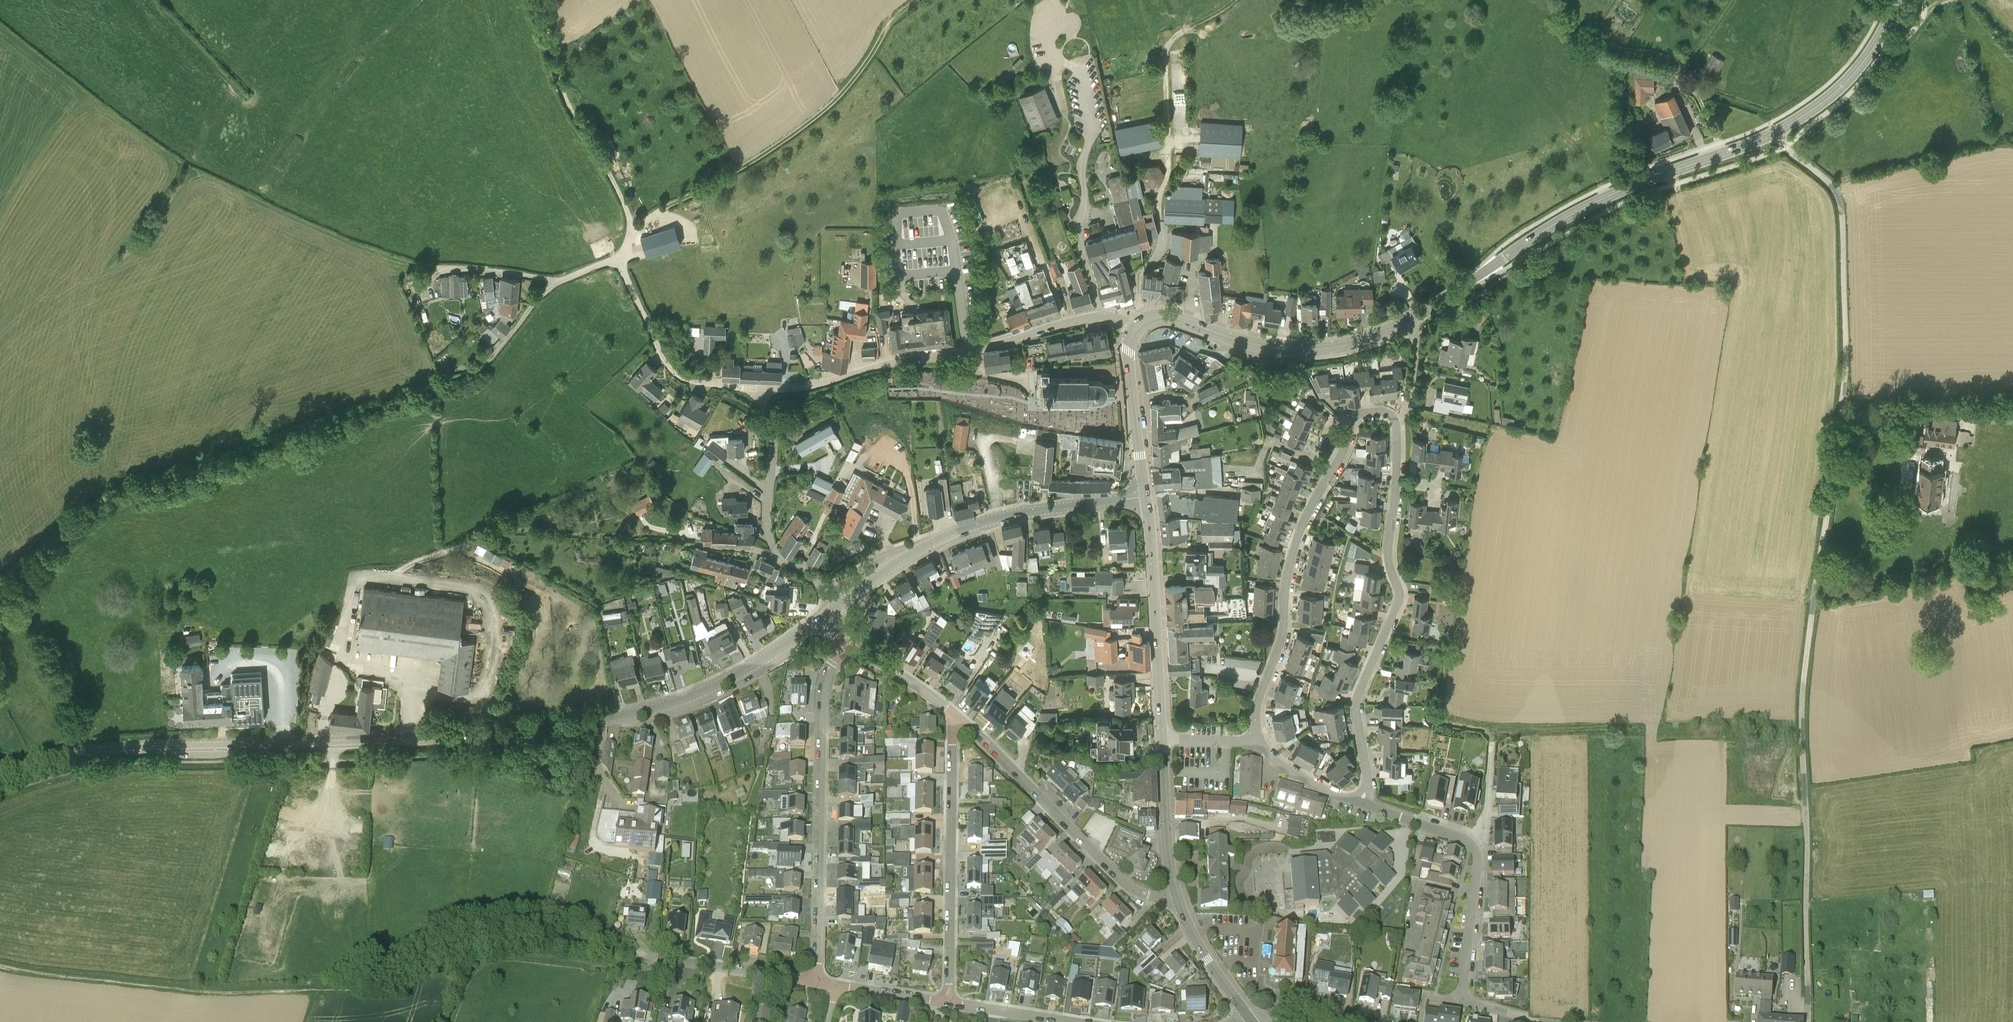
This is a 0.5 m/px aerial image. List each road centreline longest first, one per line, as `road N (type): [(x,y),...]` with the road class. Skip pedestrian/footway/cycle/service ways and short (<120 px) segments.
road 1 (unclassified): [(1807,1021),(1802,704),(1845,365),(1842,217),(1833,186),(1771,133)]
road 2 (tertiary): [(0,777),(111,749),(410,740),(622,715),(711,687),(823,617)]
road 3 (tertiary): [(1408,320),(1587,206),(1771,133)]
road 4 (residential): [(1361,802),(1368,778),(1360,701),(1399,597),(1388,558),(1394,418)]
road 5 (residential): [(757,388),(805,386),(1092,315),(1133,330)]
road 6 (residential): [(1257,742),(1258,703),(1283,643),(1286,569),(1303,523),(1352,419),(1379,411),(1394,418)]
road 7 (track): [(915,0),(817,116),(632,230)]
road 8 (residential): [(817,982),(822,703),(843,642)]
road 9 (tertiary): [(838,606),(903,558),(957,532),(1003,516),(1146,496)]
road 10 (track): [(320,990),(211,992),(0,967)]
road 11 (tertiary): [(1408,320),(1311,349),(1243,341),(1169,315),(1148,317),(1133,330)]
road 12 (residential): [(1178,899),(1128,886),(962,721)]
road 13 (residential): [(949,1003),(953,733),(962,721)]
road 14 (residential): [(838,606),(773,545),(767,518),(774,437),(757,388)]
road 15 (track): [(545,0),(567,102),(632,230)]
road 16 (tertiary): [(1161,737),(1146,496)]
road 17 (tertiary): [(1771,133),(1849,76),(1895,0)]
road 18 (tertiary): [(1146,496),(1128,355),(1133,330)]
road 19 (unclassified): [(617,258),(664,359),(679,376),(711,383)]
road 20 (residential): [(817,982),(652,958)]
road 21 (tertiary): [(1178,899),(1161,737)]
road 22 (unclassified): [(617,258),(553,284),(496,351)]
road 23 (residential): [(1478,848),(1480,877),(1460,1001)]
road 24 (unclassified): [(962,721),(843,642)]
road 25 (tertiary): [(1250,1018),(1194,937),(1178,899)]
road 26 (residential): [(1361,802),(1478,848)]
road 27 (residential): [(1073,1021),(949,1003)]
road 28 (residential): [(1257,742),(1285,767),(1361,802)]

